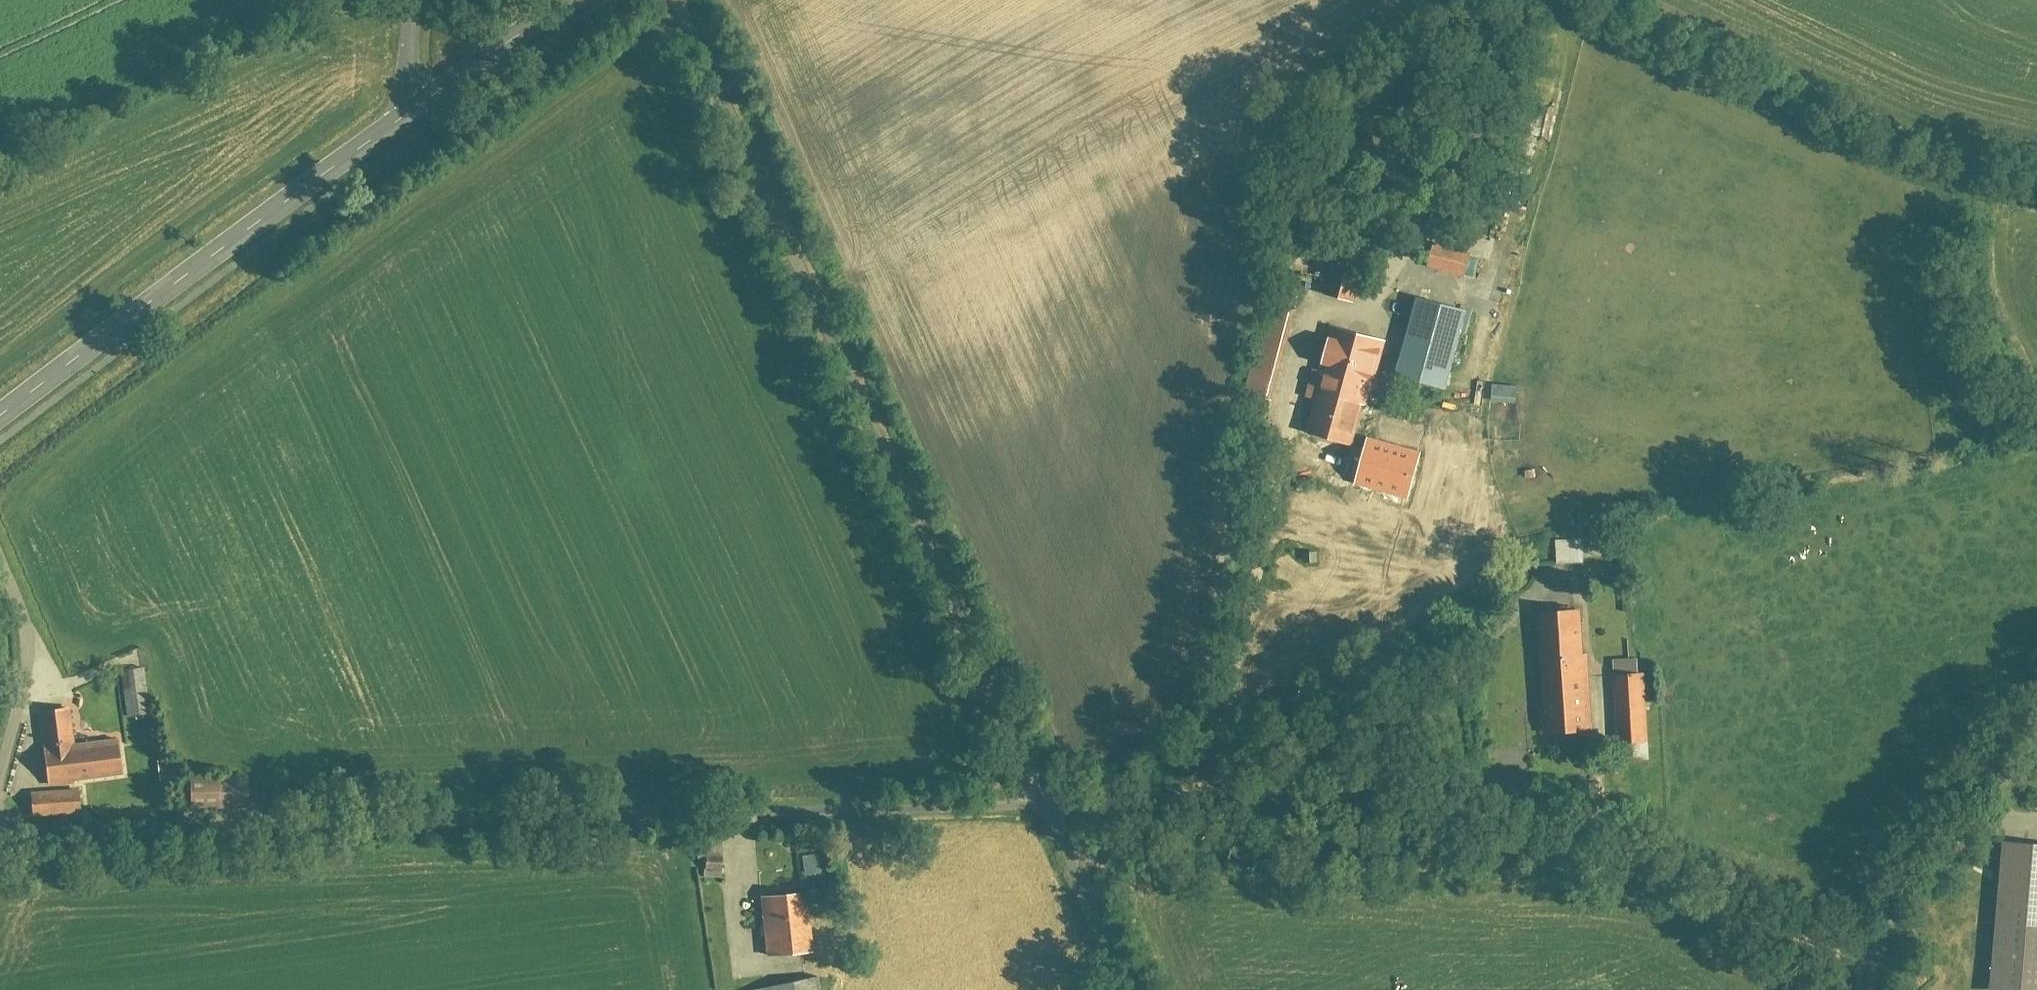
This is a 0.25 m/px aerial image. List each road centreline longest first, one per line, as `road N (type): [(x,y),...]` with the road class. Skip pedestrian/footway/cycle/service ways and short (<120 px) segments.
road 1 (residential): [(0,833),(1036,807)]
road 2 (unclassified): [(1036,807),(684,0)]
road 3 (tertiary): [(0,413),(575,0)]
road 4 (track): [(1600,750),(1535,799),(1036,807)]
road 5 (residential): [(1863,989),(1865,959),(1964,776),(2036,709)]
road 6 (track): [(1504,0),(1393,276)]
road 7 (residential): [(0,575),(41,672),(0,782)]
road 8 (unclassified): [(1124,989),(1036,807)]

